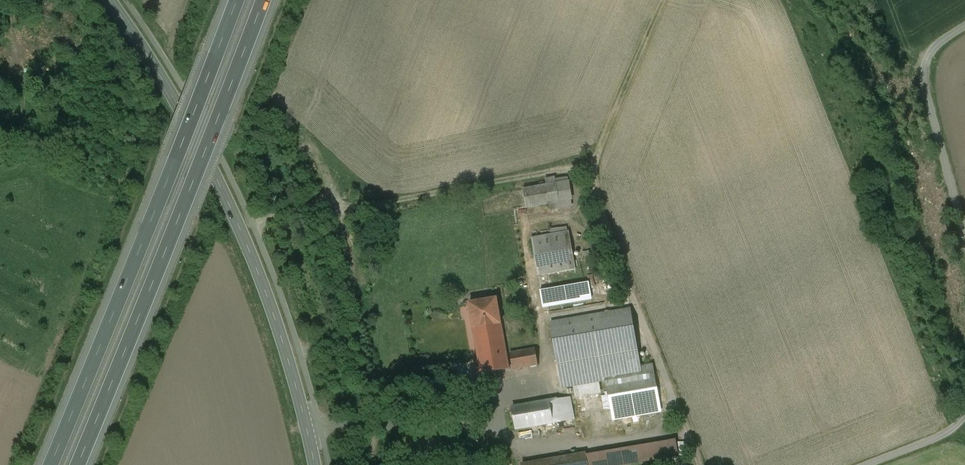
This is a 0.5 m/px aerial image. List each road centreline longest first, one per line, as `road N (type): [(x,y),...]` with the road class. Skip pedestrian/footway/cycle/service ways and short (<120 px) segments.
road 1 (secondary): [(315,464),(282,338),(229,202),(197,131),(110,0)]
road 2 (motorway): [(78,464),(265,0)]
road 3 (motorway): [(236,0),(51,464)]
road 4 (track): [(701,464),(593,181),(665,0)]
road 5 (track): [(574,167),(256,220)]
road 6 (unclassified): [(964,34),(937,59),(927,88),(964,242)]

